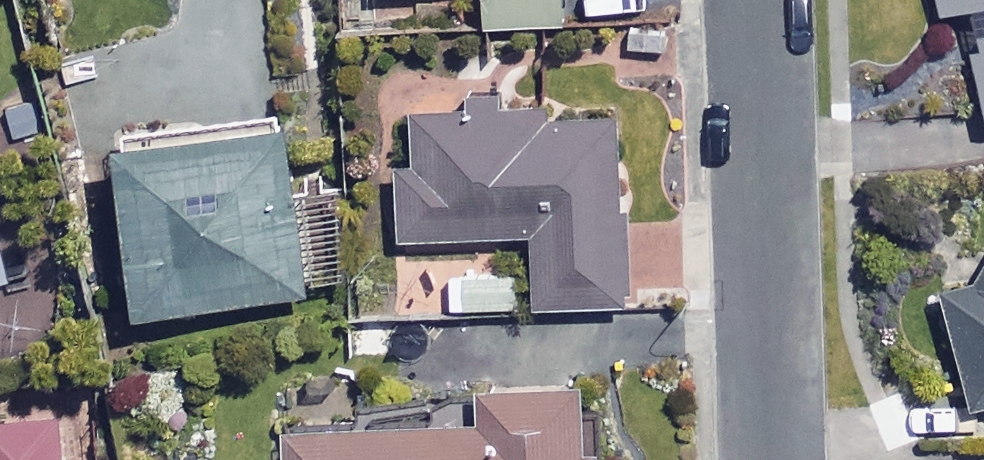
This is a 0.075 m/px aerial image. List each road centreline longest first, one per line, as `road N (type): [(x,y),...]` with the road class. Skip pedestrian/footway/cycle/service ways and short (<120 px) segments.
road 1 (residential): [(776,459),(761,0)]

